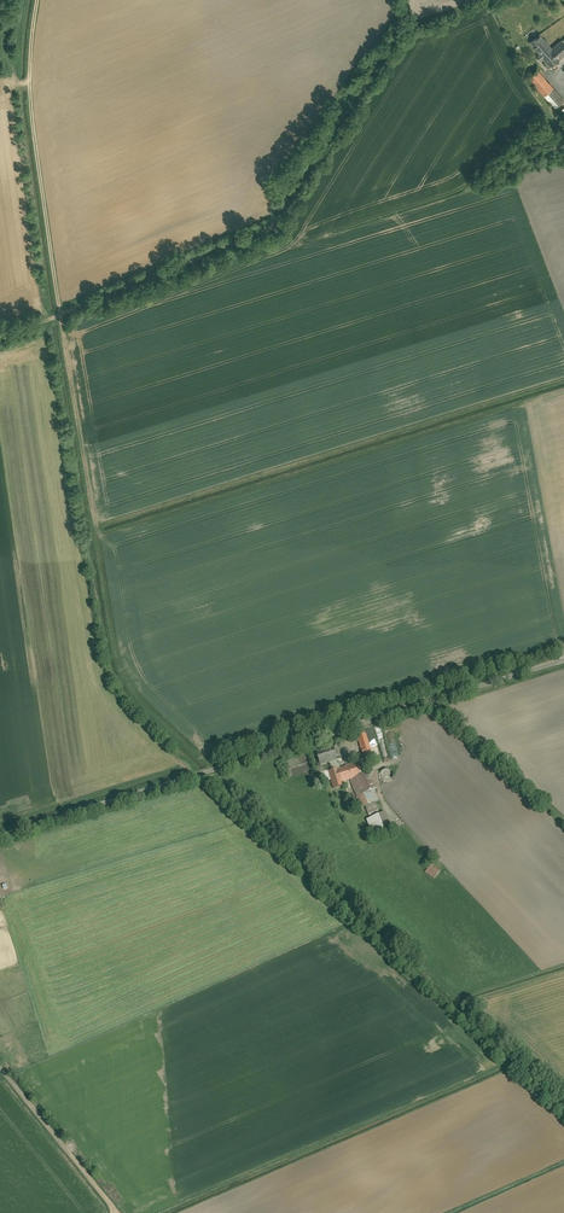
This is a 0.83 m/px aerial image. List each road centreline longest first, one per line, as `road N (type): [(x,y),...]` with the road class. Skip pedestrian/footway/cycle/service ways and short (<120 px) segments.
road 1 (residential): [(0,839),(563,663)]
road 2 (unclassified): [(0,1069),(115,1212)]

